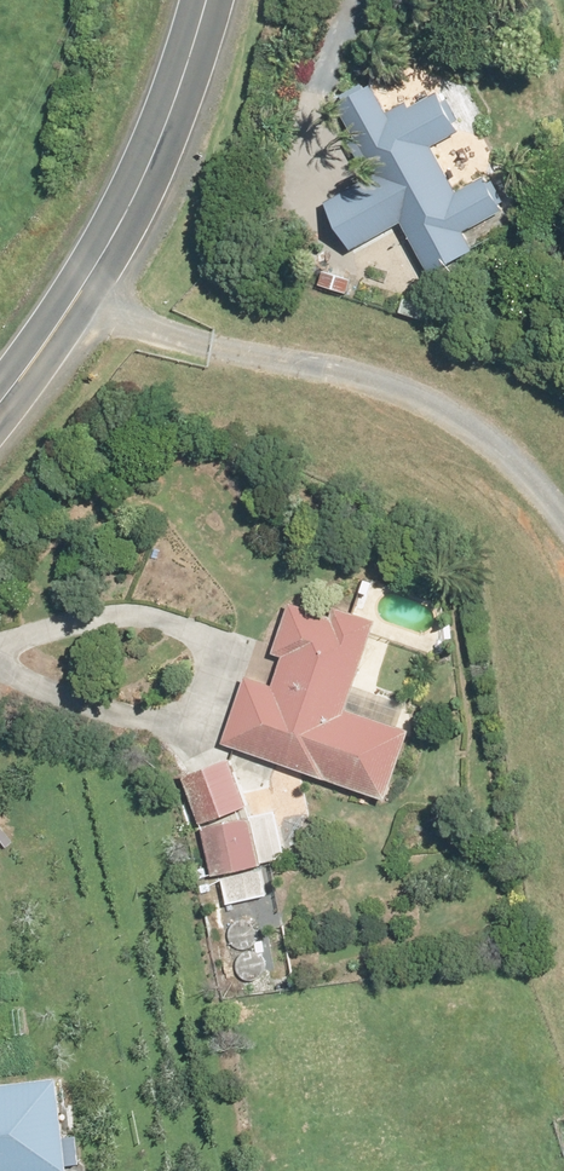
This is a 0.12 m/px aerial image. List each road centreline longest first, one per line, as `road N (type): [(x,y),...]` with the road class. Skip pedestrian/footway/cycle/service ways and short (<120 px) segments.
road 1 (track): [(563,535),(500,454),(378,392),(75,308)]
road 2 (tertiary): [(208,0),(124,221),(75,308),(0,405)]

